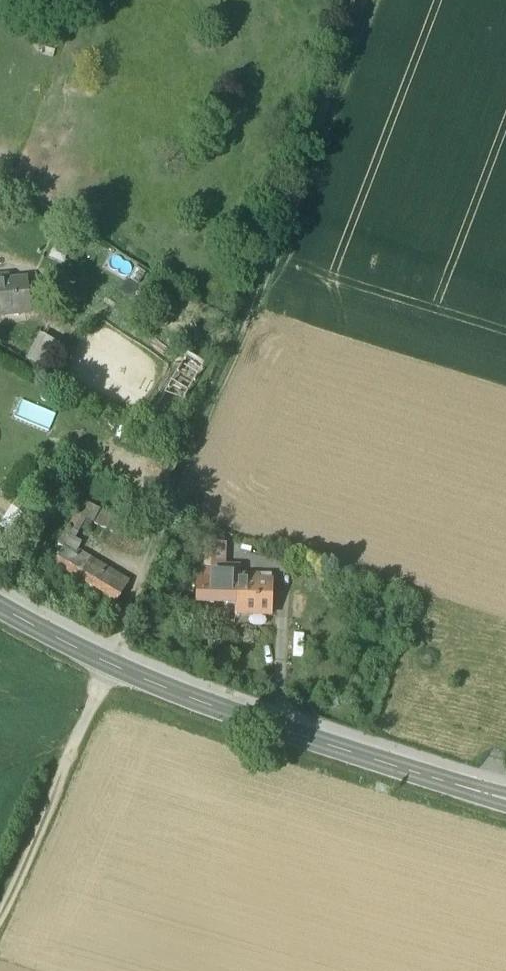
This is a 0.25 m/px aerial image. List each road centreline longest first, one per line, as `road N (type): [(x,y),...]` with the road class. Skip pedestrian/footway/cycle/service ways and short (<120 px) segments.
road 1 (secondary): [(505,799),(181,696),(0,607)]
road 2 (track): [(369,0),(189,461)]
road 3 (track): [(109,663),(0,918)]

